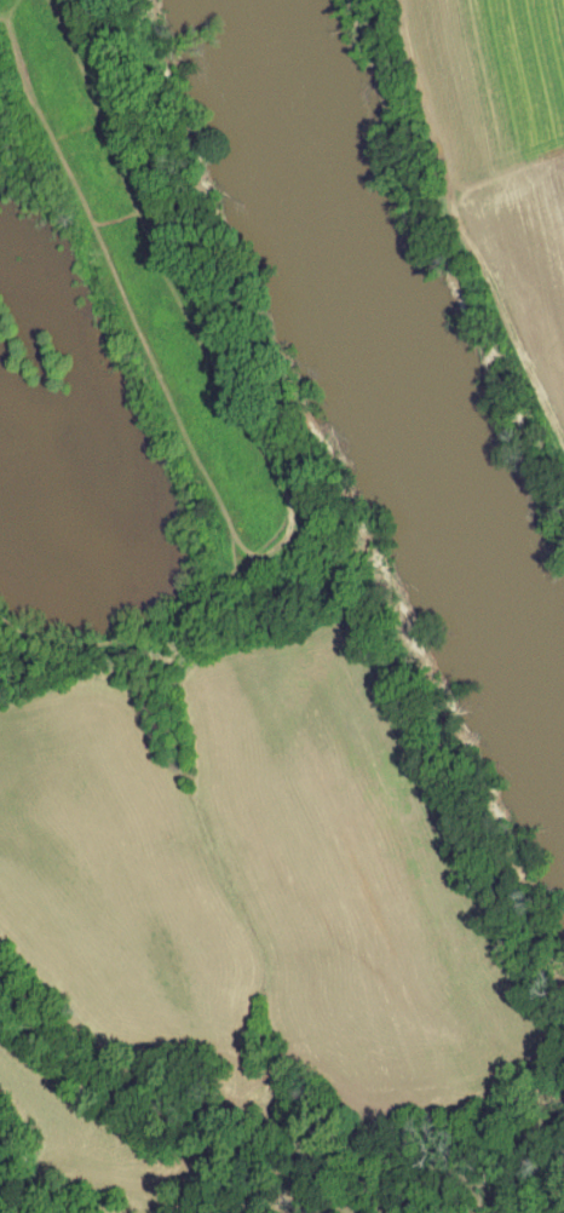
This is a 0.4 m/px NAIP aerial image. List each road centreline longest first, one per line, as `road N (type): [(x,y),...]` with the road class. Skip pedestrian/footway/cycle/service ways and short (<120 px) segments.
road 1 (residential): [(389,0),(443,177),(563,450)]

